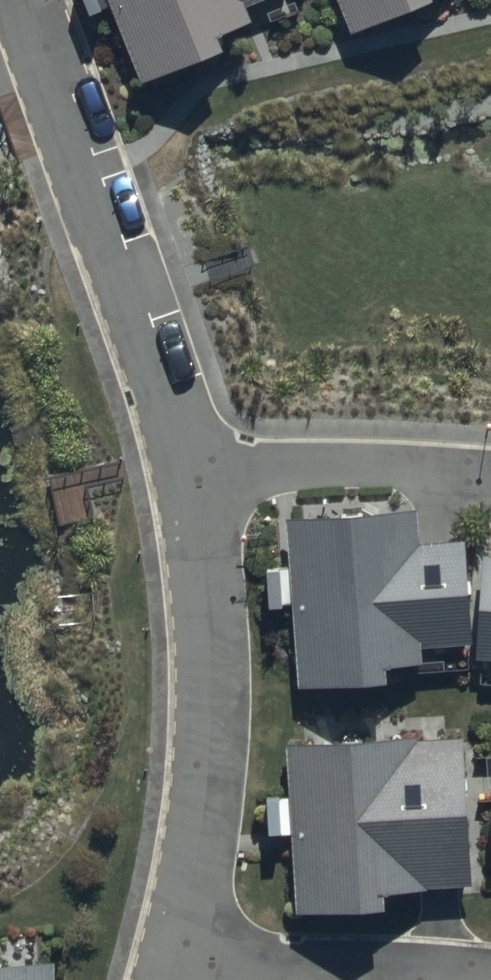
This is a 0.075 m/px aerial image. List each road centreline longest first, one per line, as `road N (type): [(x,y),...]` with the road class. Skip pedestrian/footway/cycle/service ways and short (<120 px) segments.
road 1 (residential): [(24,0),(144,331),(188,479)]
road 2 (residential): [(188,479),(212,608),(215,717),(203,838),(175,952)]
road 3 (residential): [(175,952),(490,974)]
road 4 (residential): [(188,479),(395,467),(490,473)]

